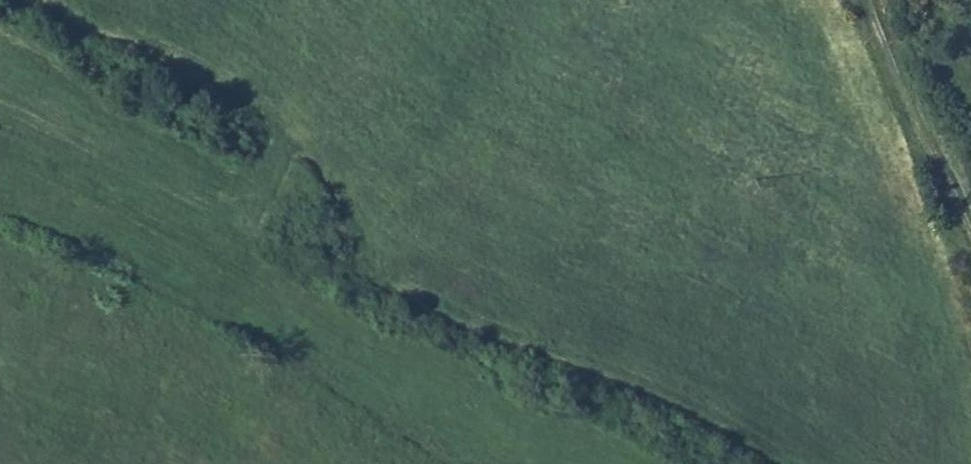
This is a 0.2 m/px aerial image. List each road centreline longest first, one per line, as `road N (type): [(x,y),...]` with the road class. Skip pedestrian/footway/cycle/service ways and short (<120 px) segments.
road 1 (track): [(970,226),(909,103),(872,0)]

